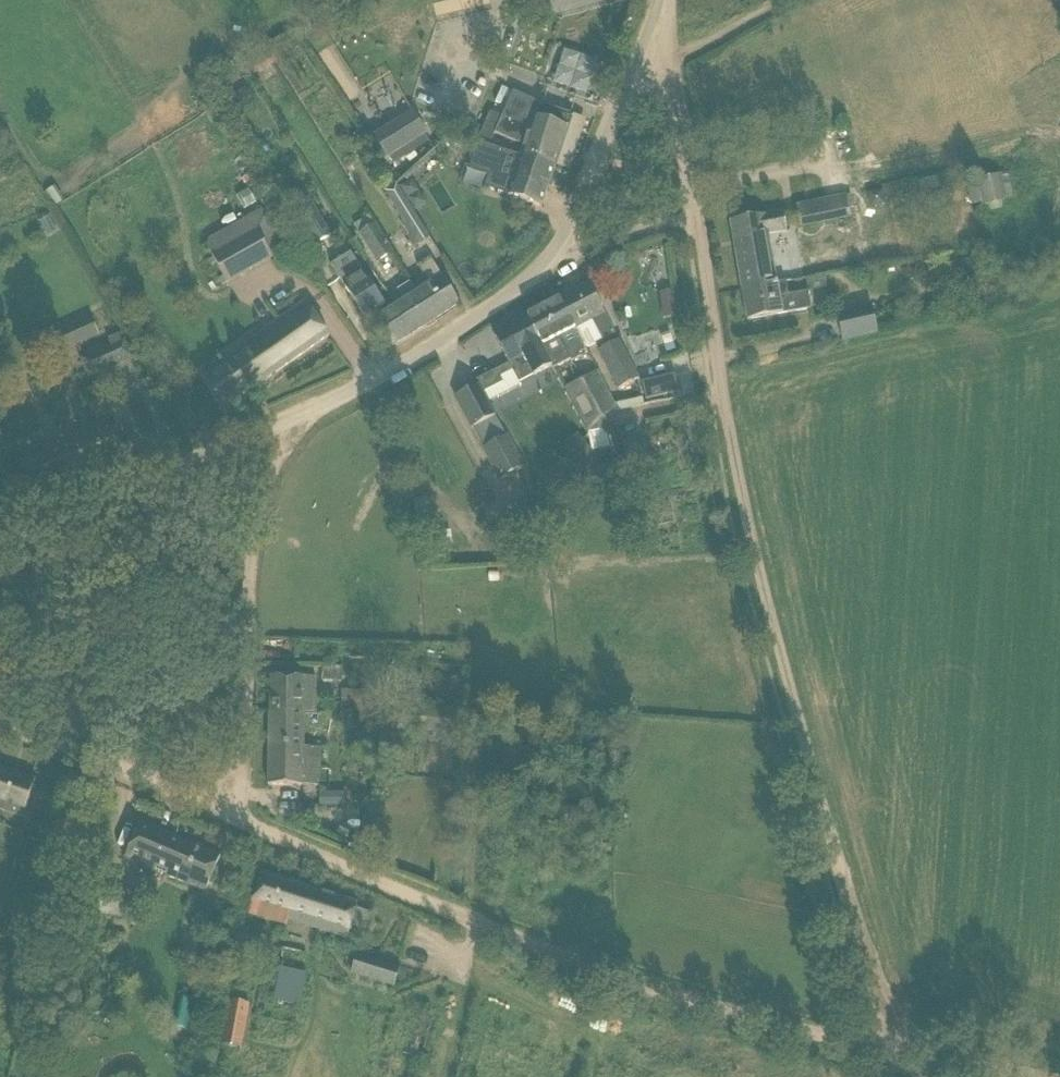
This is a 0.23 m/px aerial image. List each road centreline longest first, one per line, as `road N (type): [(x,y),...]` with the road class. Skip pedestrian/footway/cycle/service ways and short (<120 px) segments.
road 1 (track): [(905,1047),(814,787),(741,502),(663,0)]
road 2 (unclassified): [(0,538),(396,369),(541,268),(581,198),(660,0)]
road 3 (track): [(878,1048),(693,1002),(576,961),(89,757)]
road 4 (track): [(308,405),(261,495),(241,818)]
road 5 (track): [(634,64),(672,56),(792,0)]
road 6 (track): [(541,268),(684,219)]
road 7 (track): [(1025,1076),(905,1047)]

